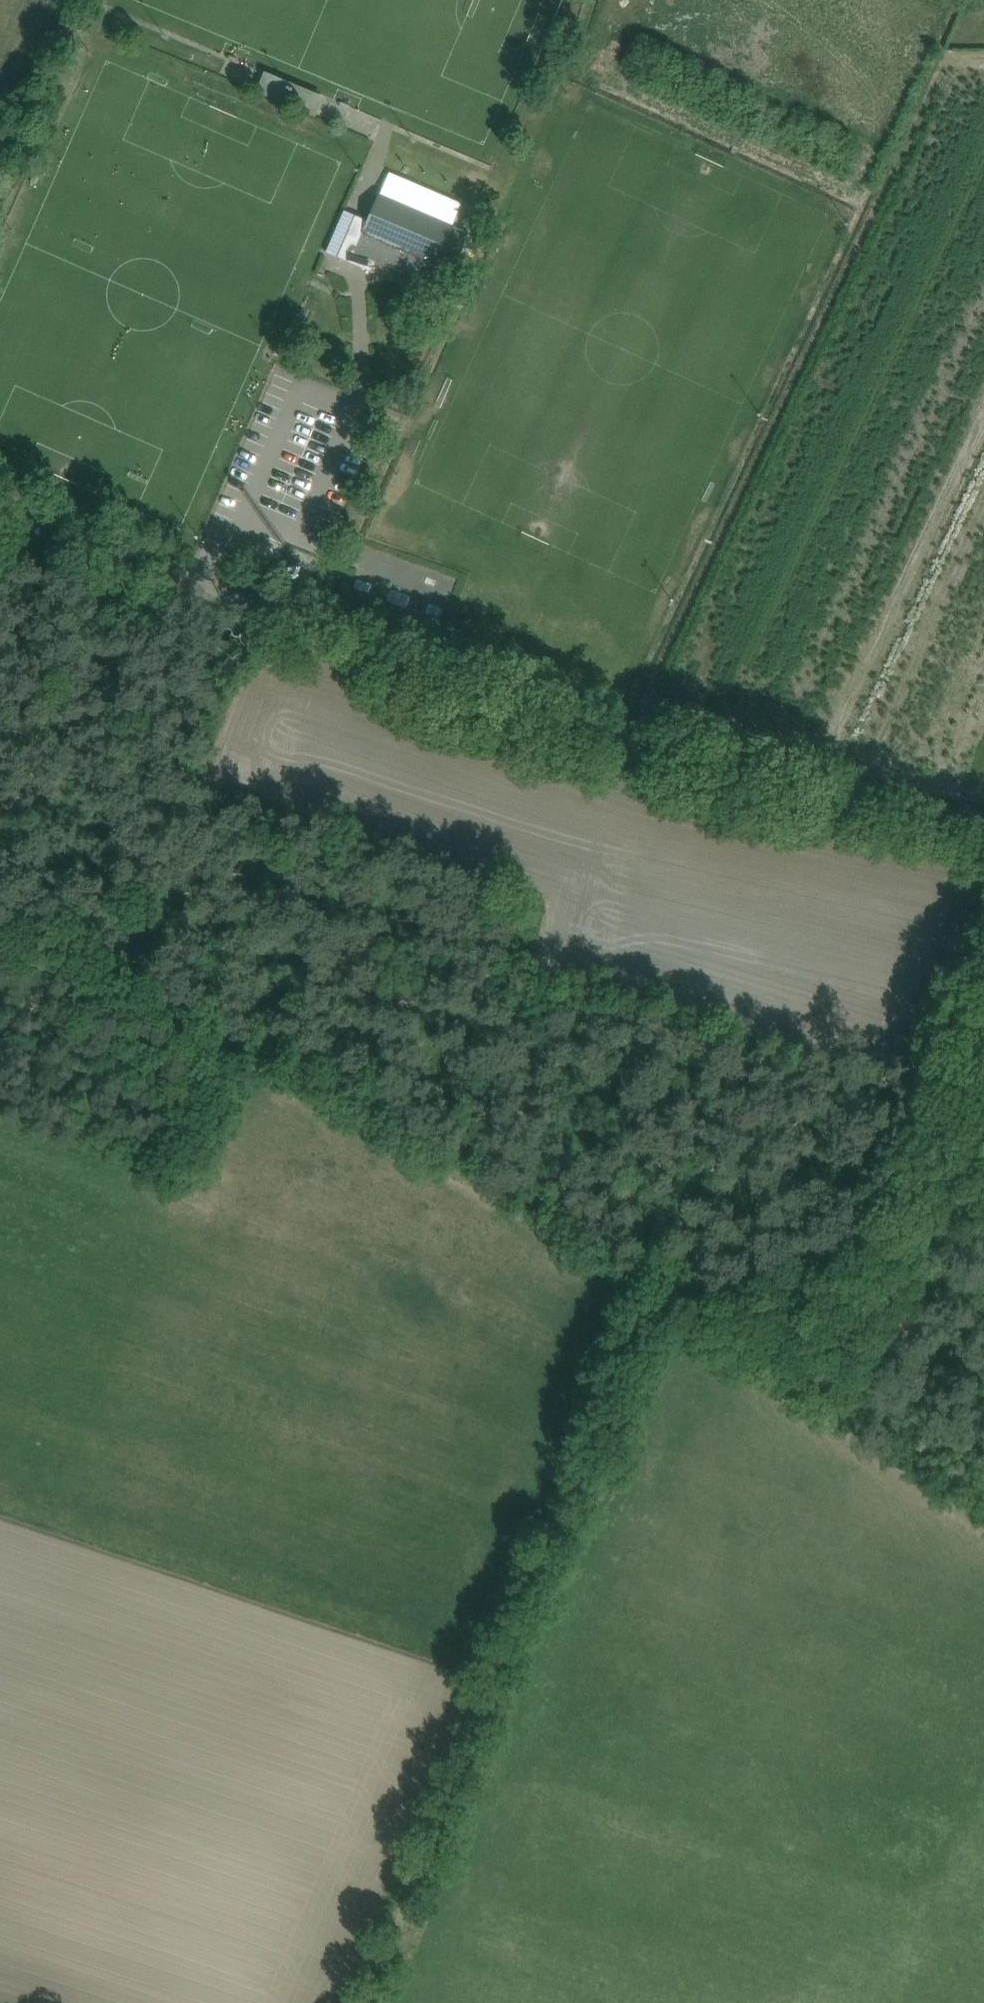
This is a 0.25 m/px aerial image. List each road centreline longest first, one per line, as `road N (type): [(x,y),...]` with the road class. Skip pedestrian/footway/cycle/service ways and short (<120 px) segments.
road 1 (track): [(373,2002),(655,1295),(801,1378),(821,1377),(838,1364),(983,1025)]
road 2 (unclassified): [(983,842),(821,801),(0,517)]

